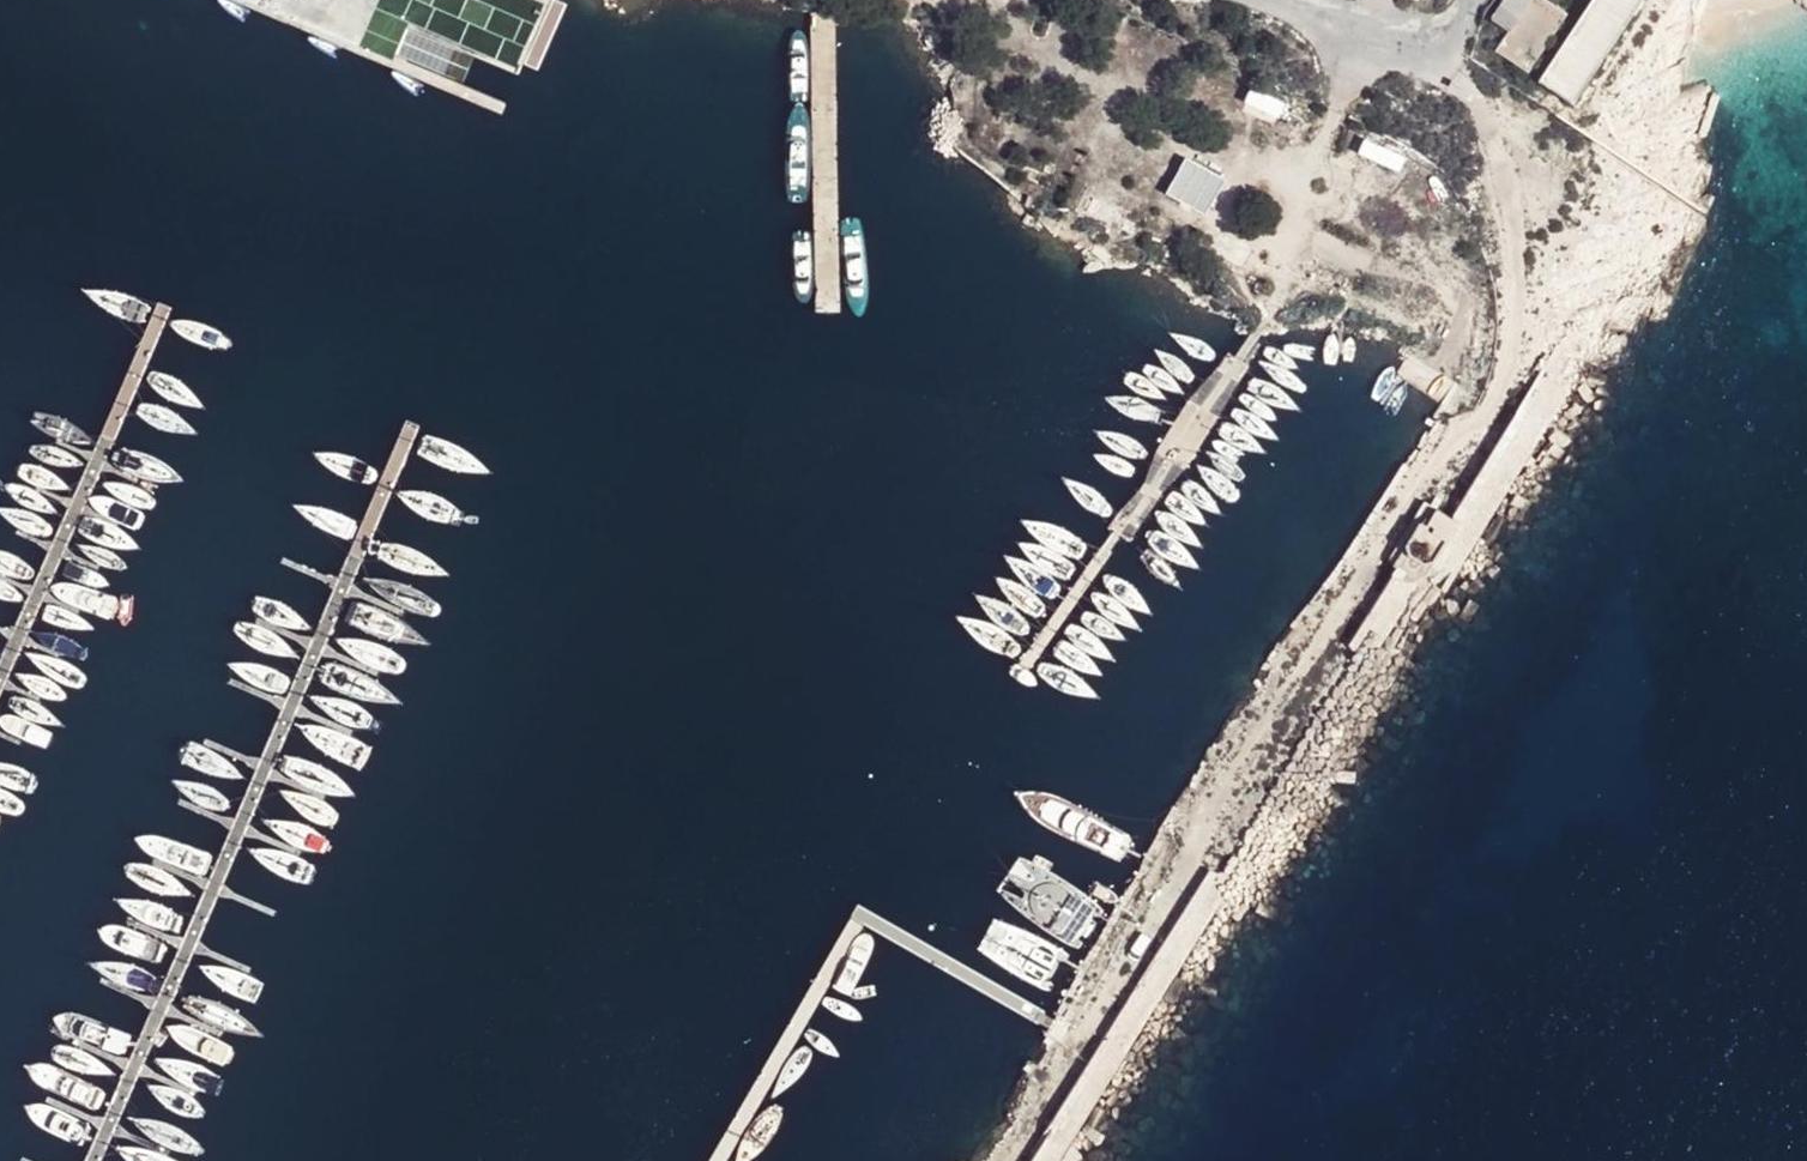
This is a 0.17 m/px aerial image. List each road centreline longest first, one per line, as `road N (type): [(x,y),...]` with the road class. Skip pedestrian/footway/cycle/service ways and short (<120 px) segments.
road 1 (unclassified): [(1474,0),(1449,36),(1431,44),(1237,0)]

